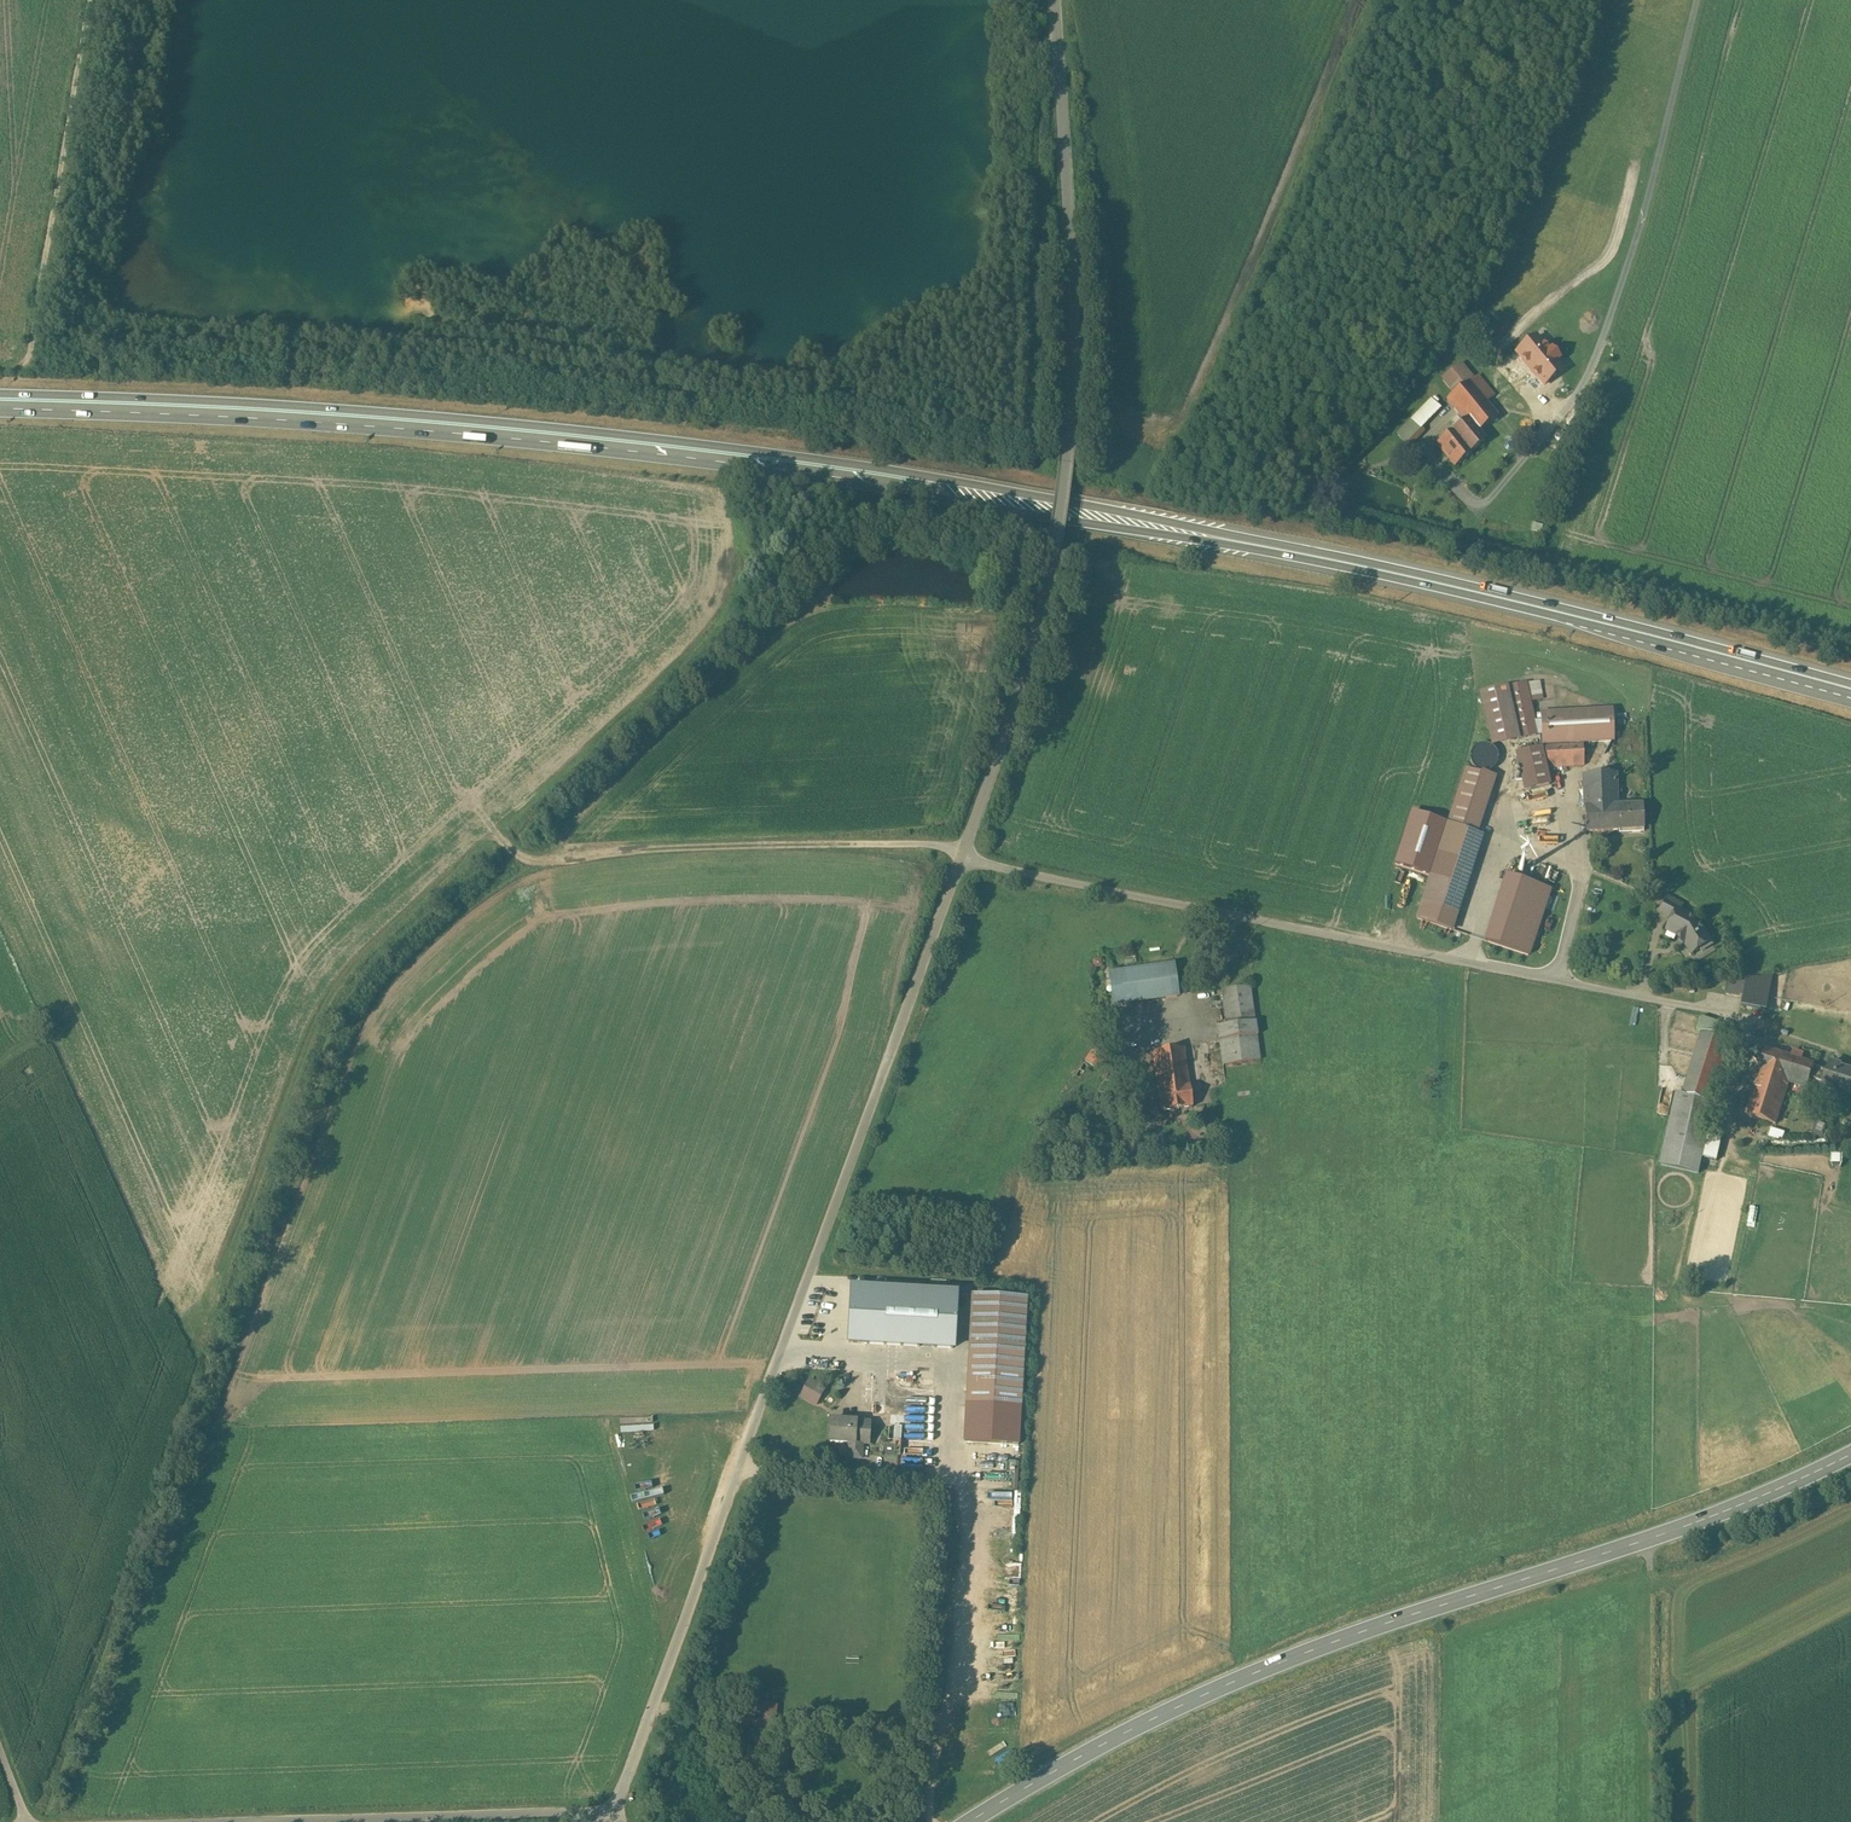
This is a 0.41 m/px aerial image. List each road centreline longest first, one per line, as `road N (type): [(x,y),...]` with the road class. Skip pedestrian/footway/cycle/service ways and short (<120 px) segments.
road 1 (unclassified): [(610,1813),(1018,697),(1053,550),(1073,407),(1057,0)]
road 2 (trunk): [(1850,686),(1608,618),(1047,496),(452,419),(0,394)]
road 3 (trunk): [(0,408),(451,433),(908,489),(1343,568),(1850,696)]
road 4 (secondary): [(1850,1454),(1722,1512),(1339,1640),(1208,1692),(969,1821)]
road 5 (track): [(493,830),(513,851),(539,857),(916,844),(948,848),(960,859)]
road 6 (track): [(90,0),(16,365)]
road 7 (unclassified): [(610,1813),(260,1821)]

